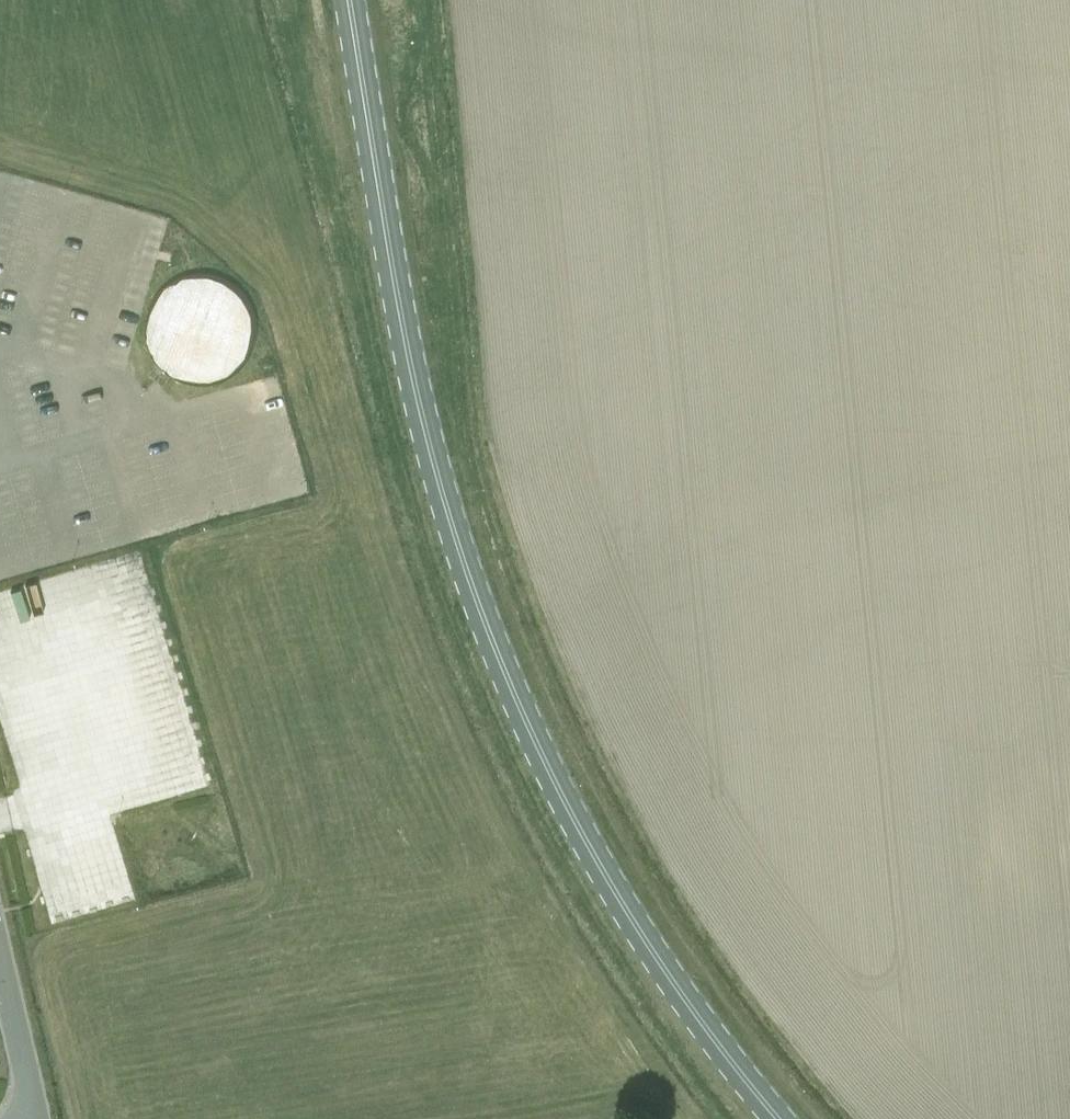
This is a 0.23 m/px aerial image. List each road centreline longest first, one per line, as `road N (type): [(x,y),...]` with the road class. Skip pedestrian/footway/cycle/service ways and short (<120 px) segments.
road 1 (primary): [(778,1118),(622,899),(510,691),(420,409),(349,0)]
road 2 (tertiary): [(35,1118),(0,965)]

